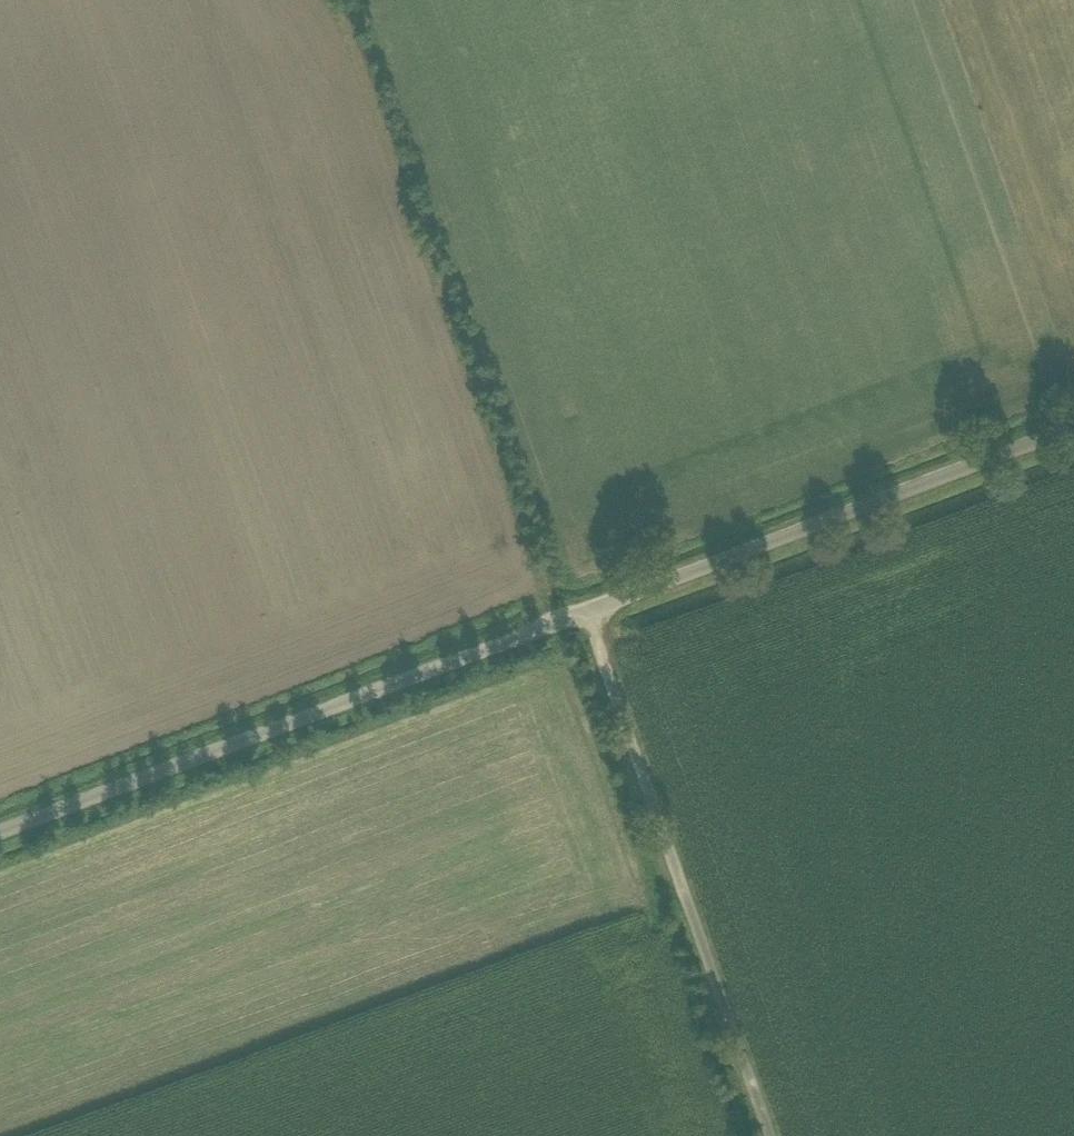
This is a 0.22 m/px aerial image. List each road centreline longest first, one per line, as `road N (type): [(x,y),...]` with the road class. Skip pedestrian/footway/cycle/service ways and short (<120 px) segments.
road 1 (unclassified): [(0,830),(1073,428)]
road 2 (track): [(582,612),(768,1135)]

